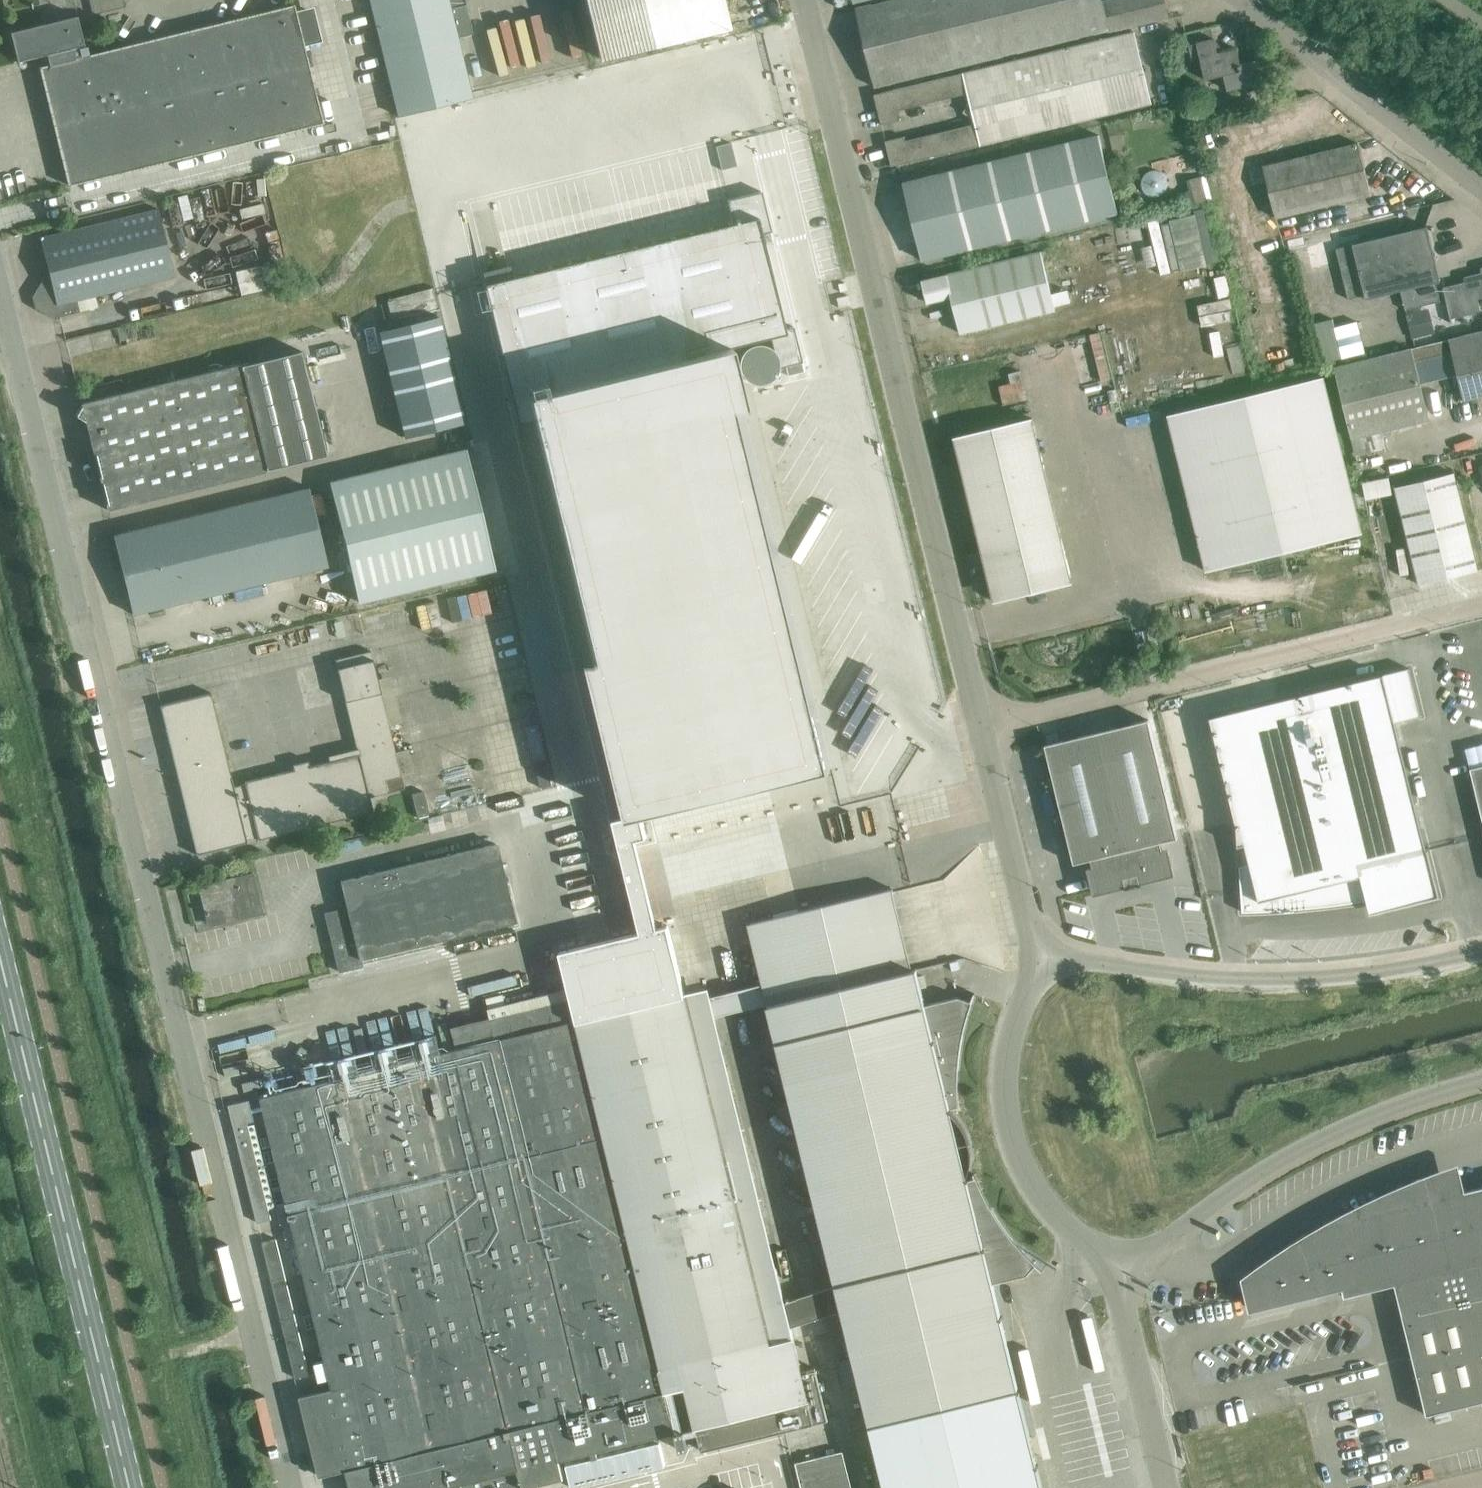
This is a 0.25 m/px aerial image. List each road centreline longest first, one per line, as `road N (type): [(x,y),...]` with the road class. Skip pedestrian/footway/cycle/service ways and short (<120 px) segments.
road 1 (unclassified): [(290,1487),(0,293)]
road 2 (unclassified): [(981,725),(799,0)]
road 3 (secondary): [(131,1487),(0,955)]
road 4 (unclassified): [(981,725),(1481,600)]
road 5 (unclassified): [(1481,954),(1251,981),(1041,961)]
road 6 (unclassified): [(1114,1273),(1272,1161),(1428,1092),(1481,1080)]
road 7 (unclassified): [(1114,1273),(1056,1215),(1008,1111),(1004,1040),(1041,961)]
road 8 (unclassified): [(1481,188),(1242,0)]
road 9 (unclassified): [(1041,961),(981,725)]
road 10 (unclassified): [(1169,1487),(1114,1273)]

